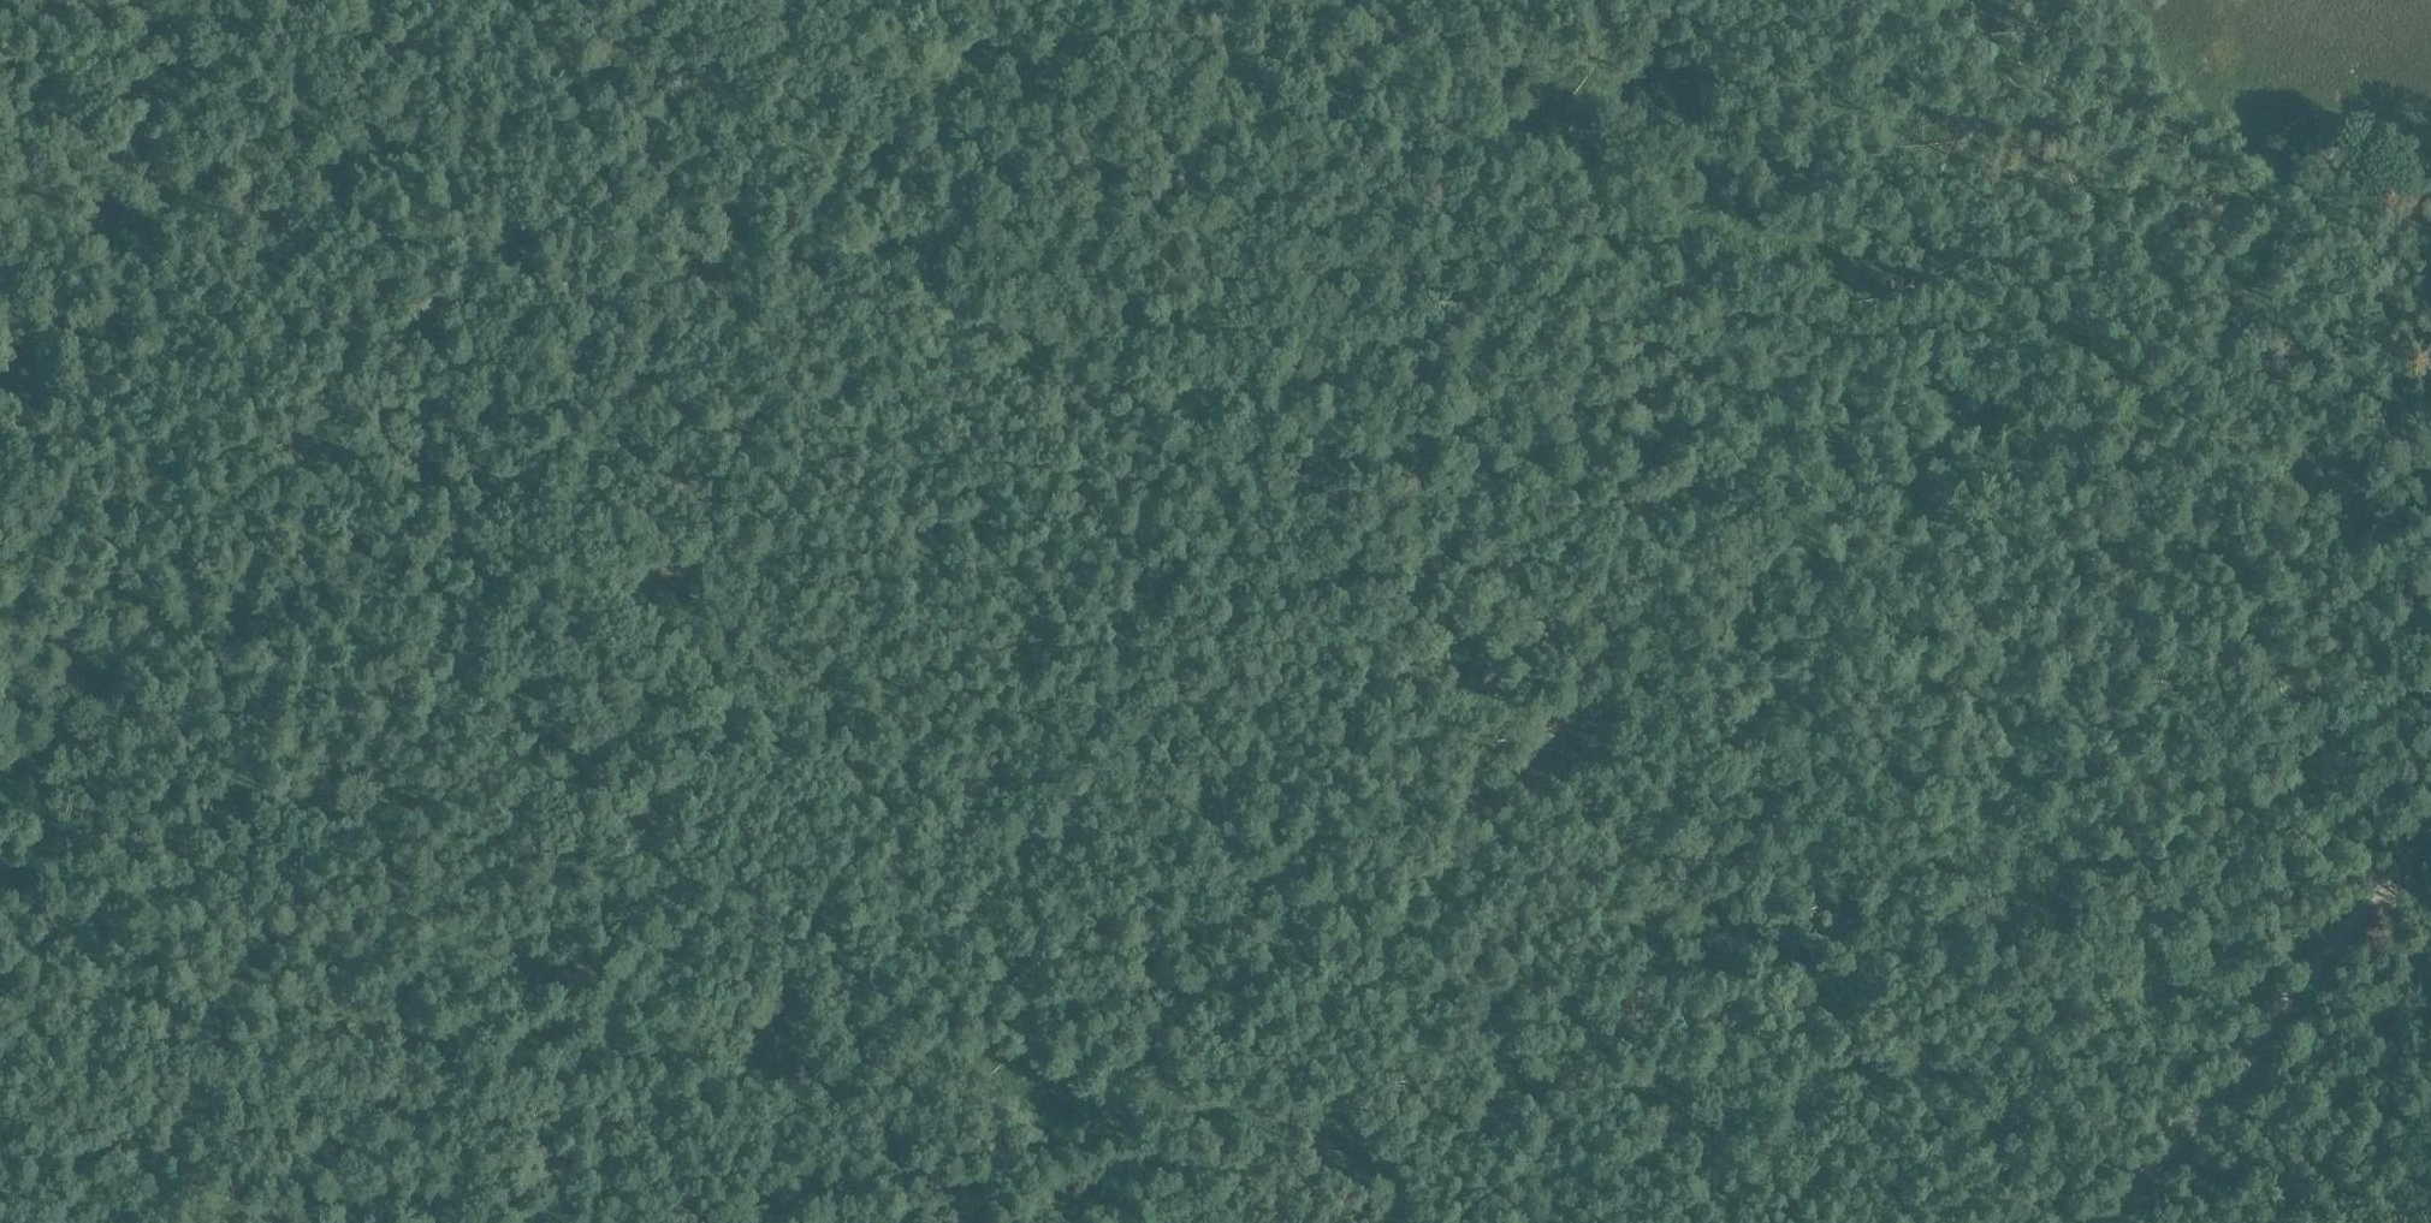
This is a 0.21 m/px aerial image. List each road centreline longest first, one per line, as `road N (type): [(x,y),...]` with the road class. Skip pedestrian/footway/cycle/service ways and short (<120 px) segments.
road 1 (track): [(2430,870),(2111,1222)]

